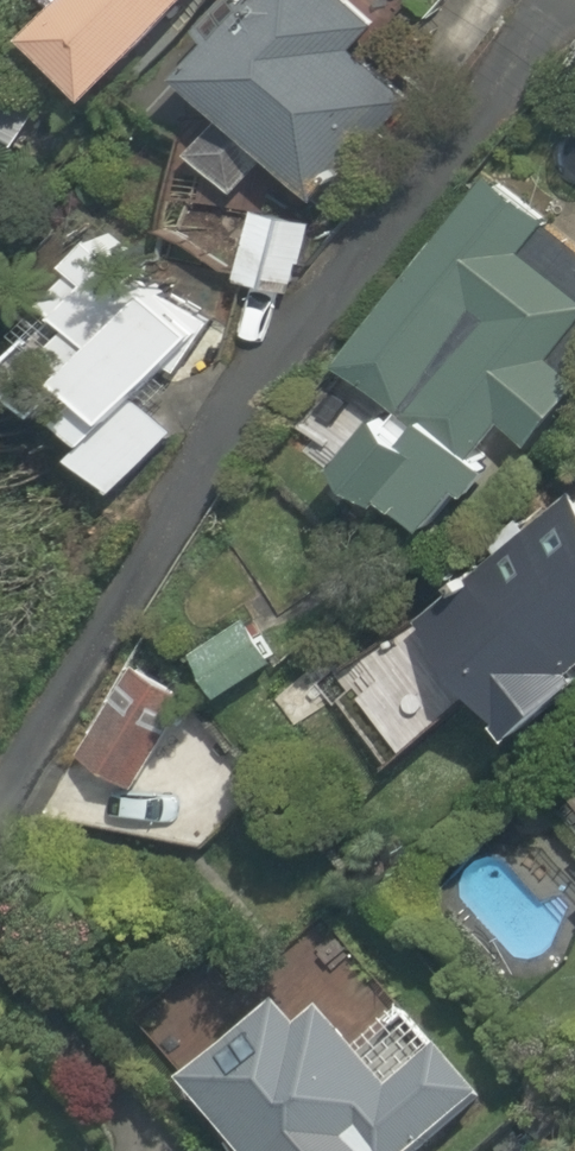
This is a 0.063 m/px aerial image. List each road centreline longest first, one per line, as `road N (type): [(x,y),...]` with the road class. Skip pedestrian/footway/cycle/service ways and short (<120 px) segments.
road 1 (residential): [(552,0),(0,793)]

